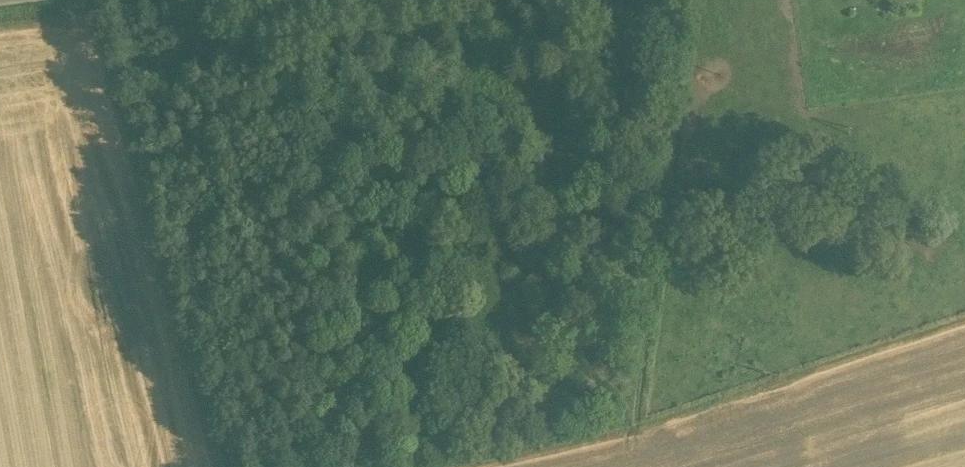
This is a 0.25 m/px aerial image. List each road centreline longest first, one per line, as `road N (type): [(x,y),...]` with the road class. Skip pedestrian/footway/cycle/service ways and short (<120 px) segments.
road 1 (track): [(690,0),(639,430)]

